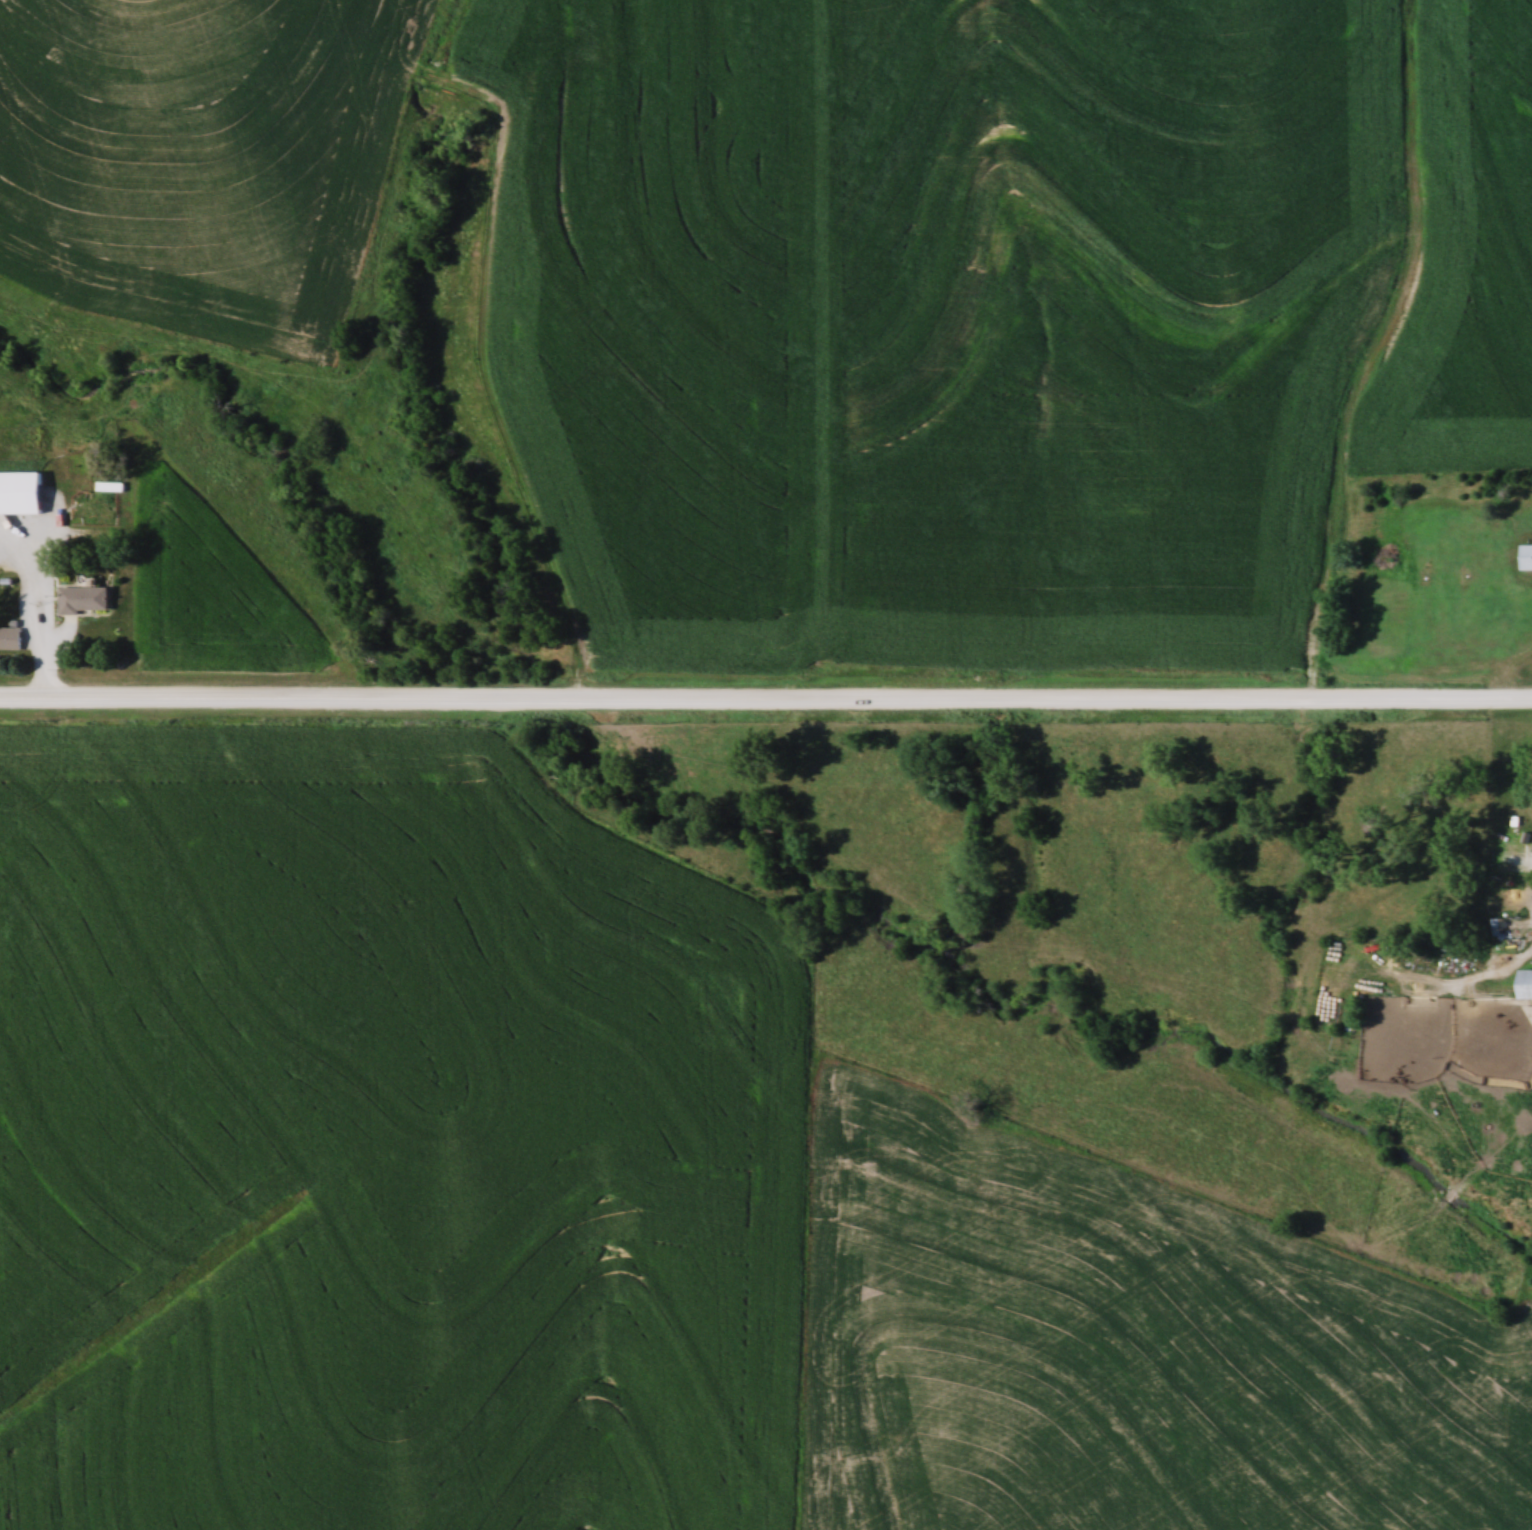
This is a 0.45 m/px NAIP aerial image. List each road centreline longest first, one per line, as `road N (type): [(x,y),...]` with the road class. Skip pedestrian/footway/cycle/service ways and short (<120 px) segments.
road 1 (tertiary): [(1531,703),(0,701)]

